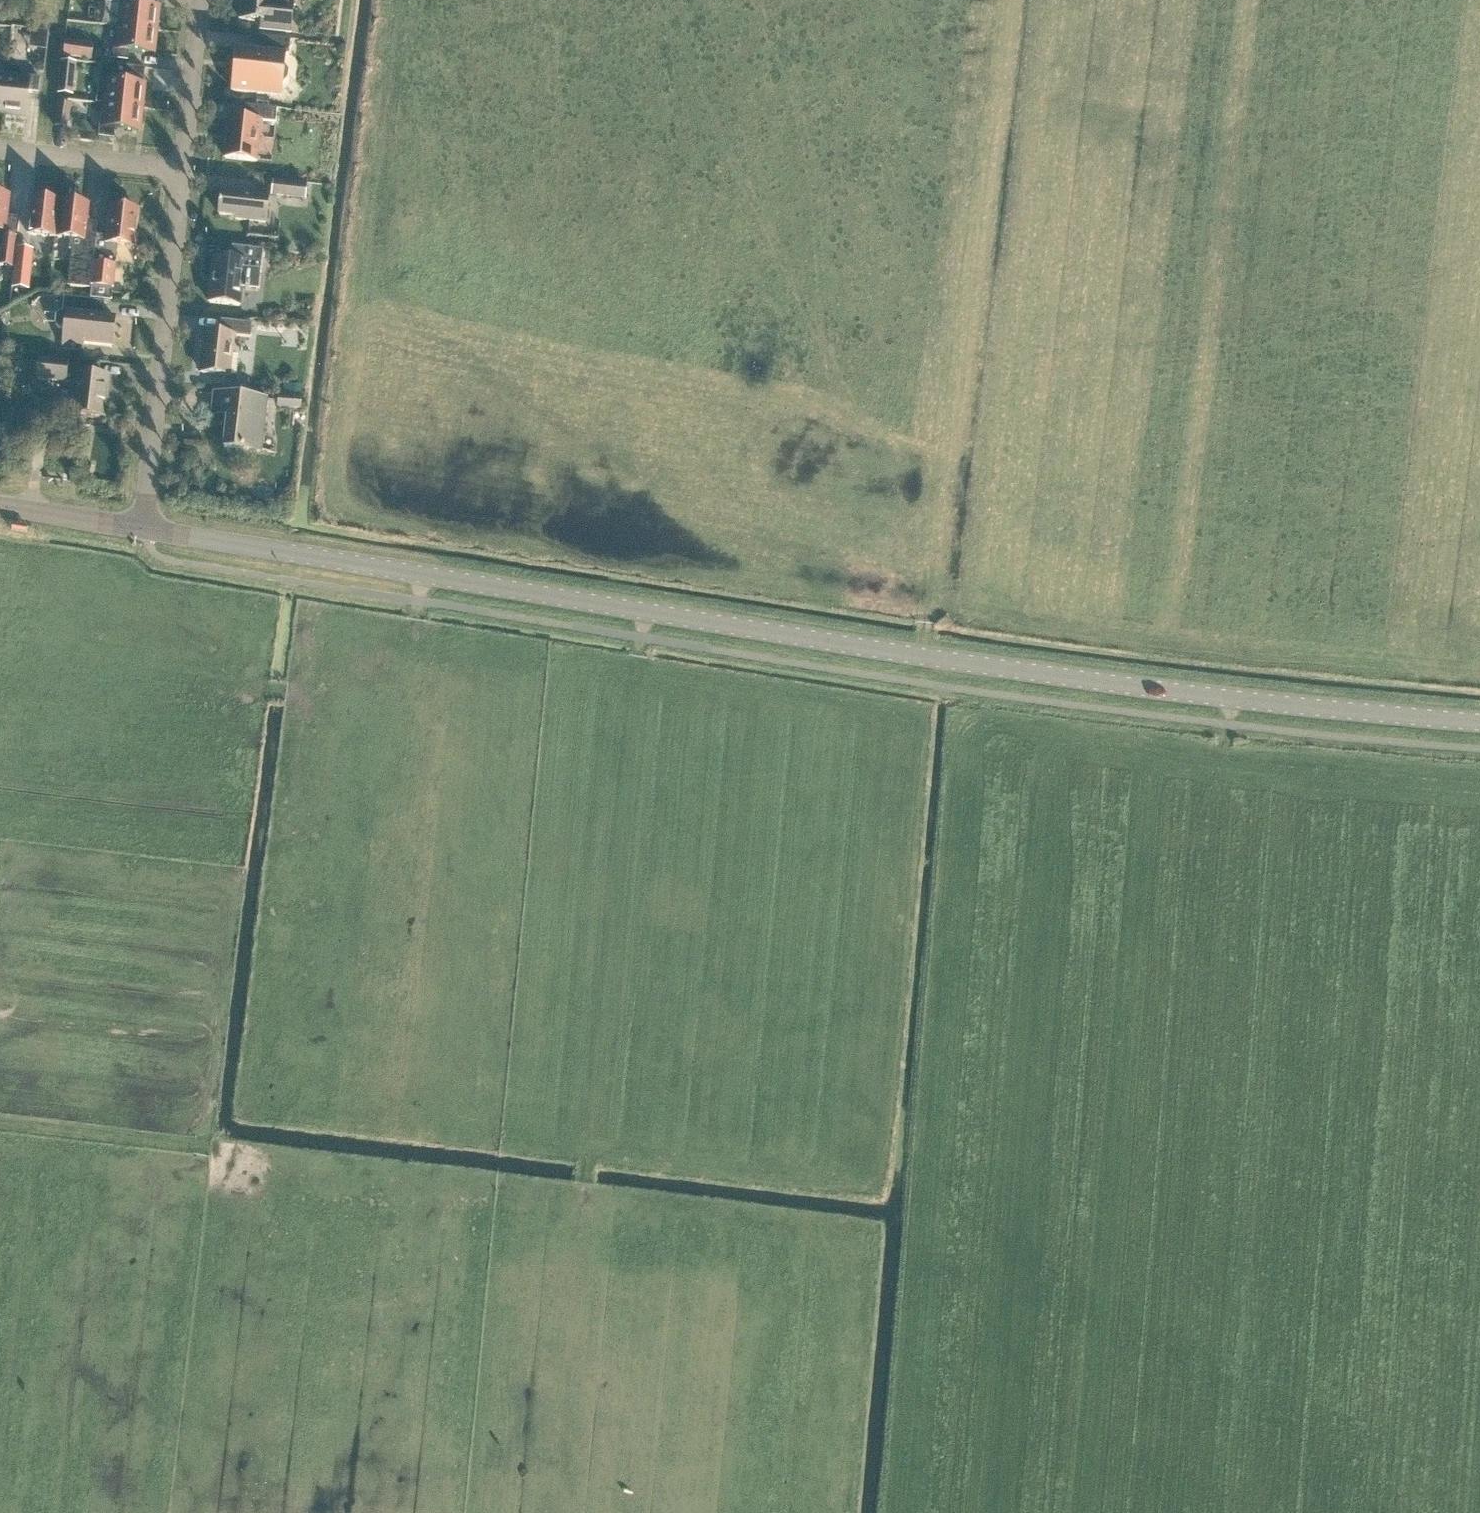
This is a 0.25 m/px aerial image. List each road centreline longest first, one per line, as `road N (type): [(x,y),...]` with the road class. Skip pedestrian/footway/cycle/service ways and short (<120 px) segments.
road 1 (tertiary): [(1479,721),(1248,701),(970,664),(146,529)]
road 2 (residential): [(146,529),(184,170)]
road 3 (residential): [(184,170),(0,149)]
road 4 (residential): [(184,170),(204,0)]
road 5 (tertiary): [(146,529),(0,506)]

